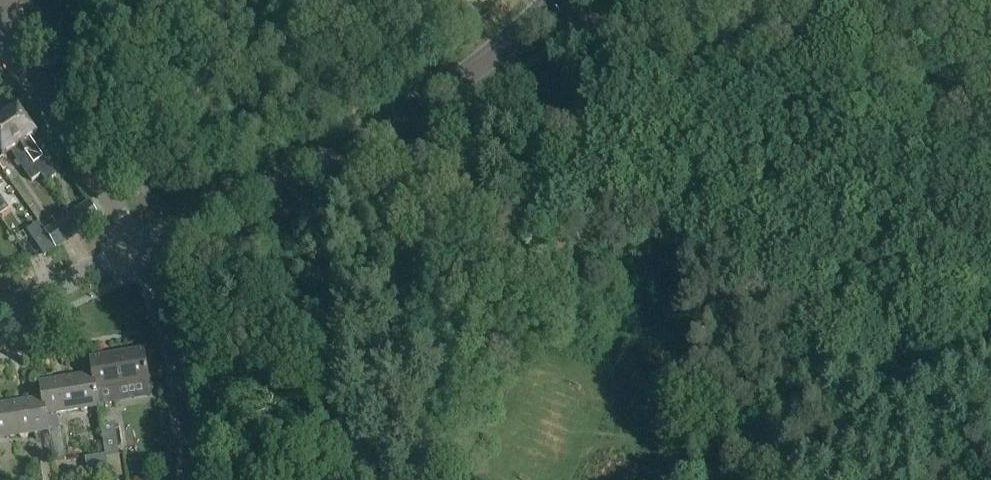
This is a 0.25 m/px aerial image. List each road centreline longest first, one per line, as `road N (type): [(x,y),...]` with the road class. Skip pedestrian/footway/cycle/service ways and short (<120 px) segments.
road 1 (tertiary): [(553,0),(405,115),(139,248)]
road 2 (residential): [(139,248),(26,67),(1,9)]
road 3 (residential): [(196,479),(178,355),(139,248)]
road 4 (tertiary): [(0,313),(139,248)]

